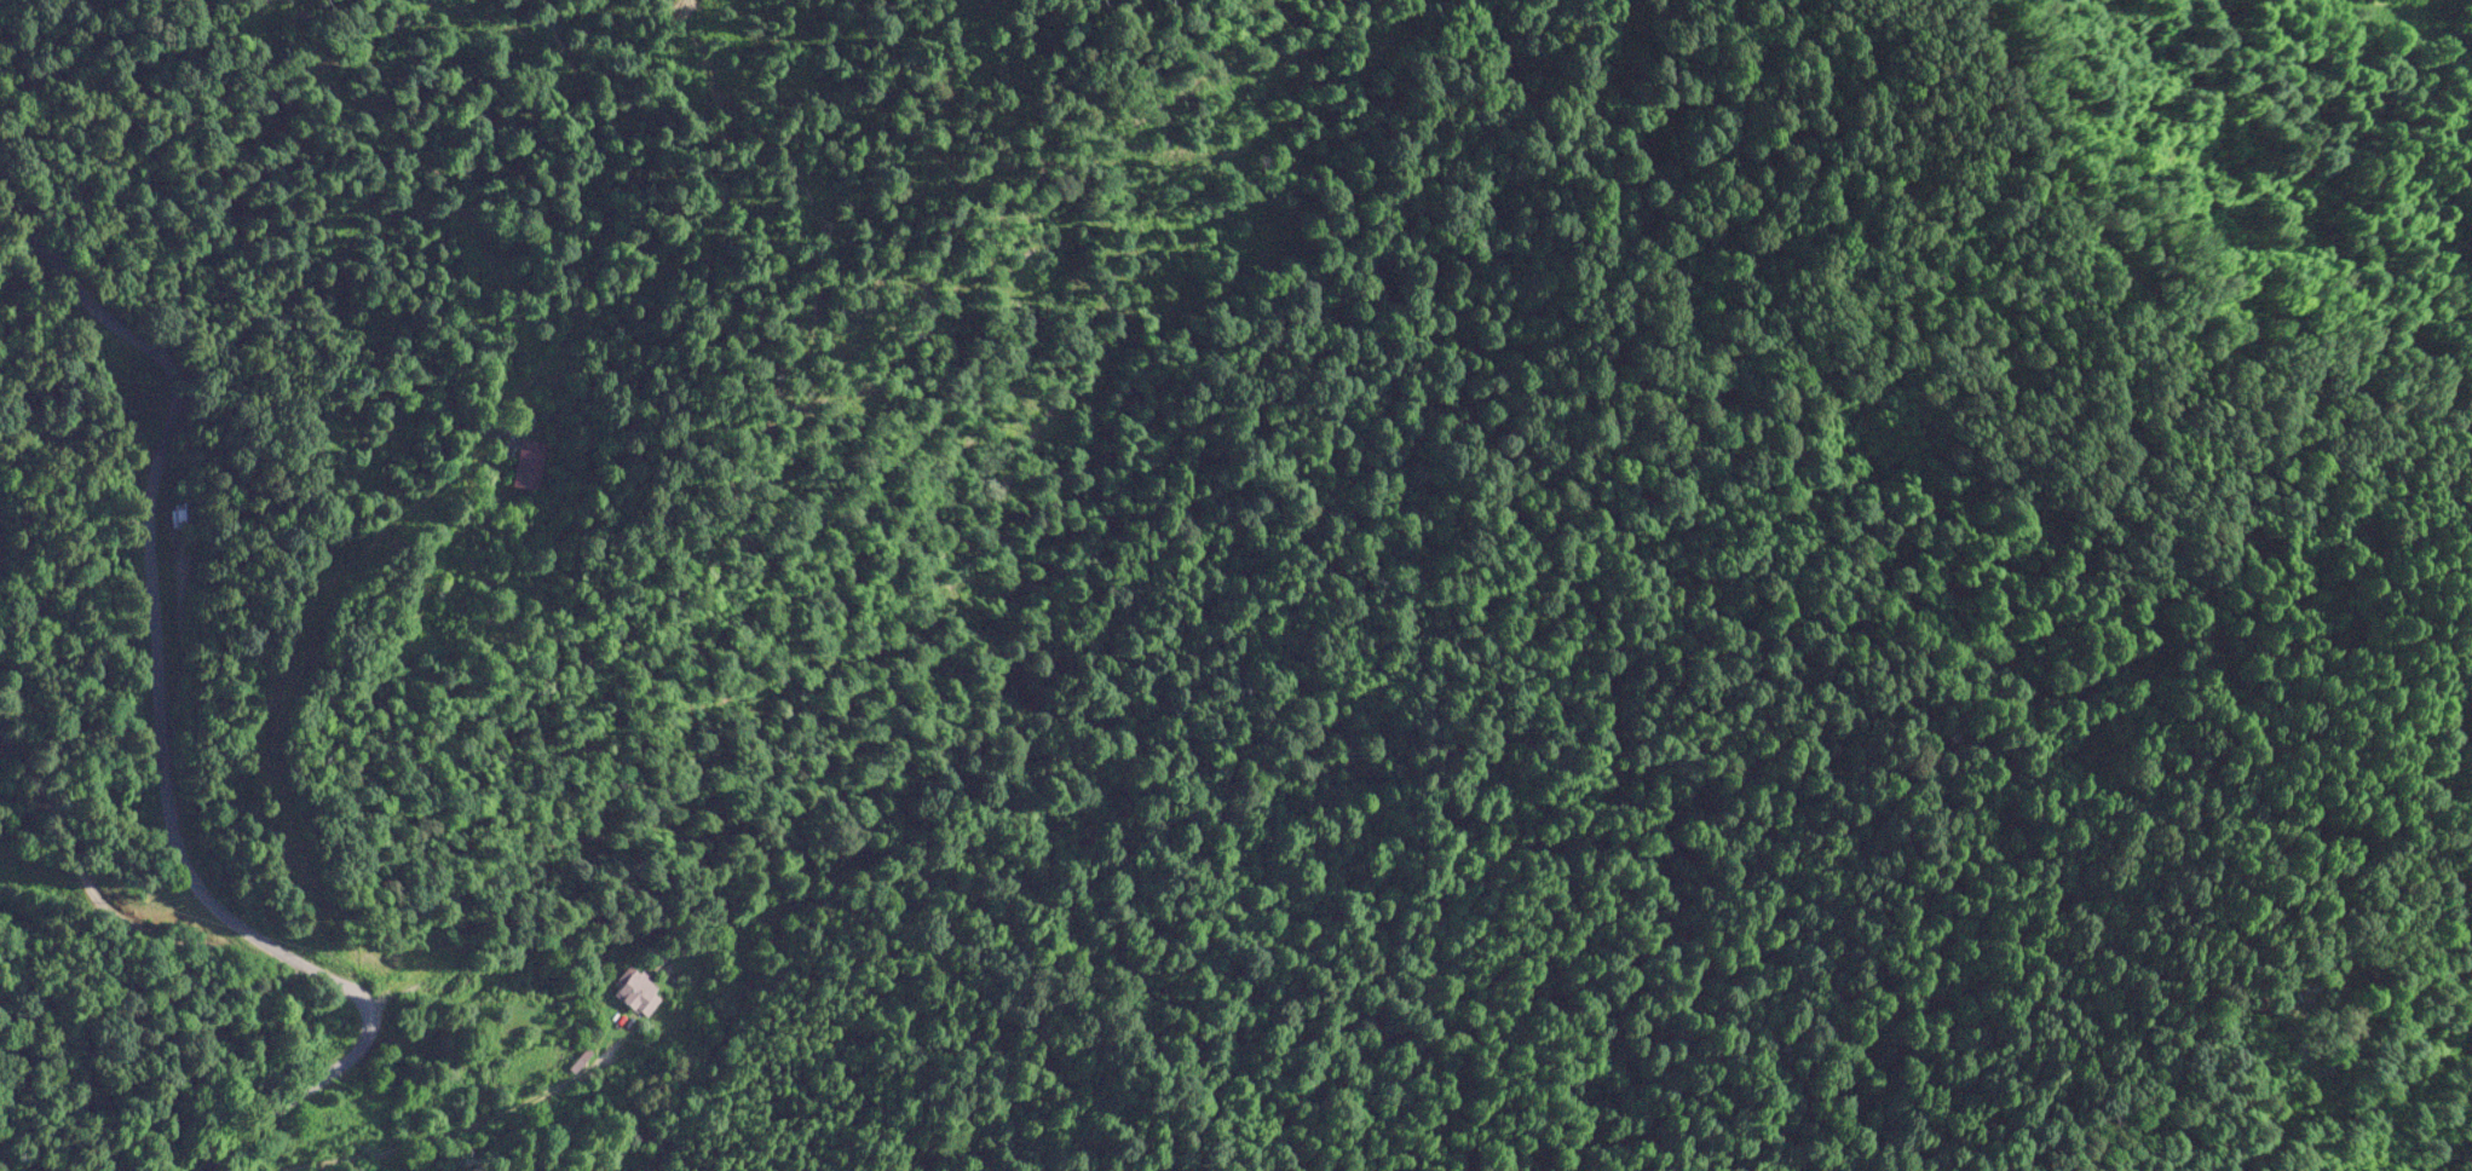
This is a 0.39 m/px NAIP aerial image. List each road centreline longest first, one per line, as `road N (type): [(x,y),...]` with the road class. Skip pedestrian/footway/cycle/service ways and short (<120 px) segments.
road 1 (residential): [(2471,1158),(2416,1100),(2304,1046),(2298,915),(2462,596),(2456,444),(2403,385),(2120,293),(2041,192),(1962,0)]
road 2 (residential): [(0,227),(46,284),(92,391),(131,721),(211,887),(276,959),(270,1051),(188,1170)]

